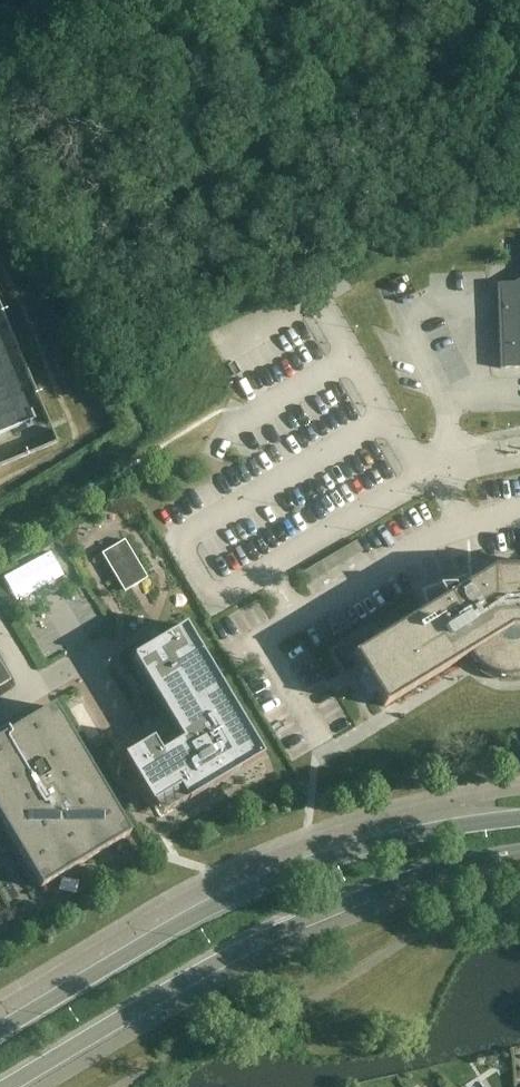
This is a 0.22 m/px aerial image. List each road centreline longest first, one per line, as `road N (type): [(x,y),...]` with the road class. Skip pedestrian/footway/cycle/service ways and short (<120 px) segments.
road 1 (tertiary): [(4,1086),(269,935),(408,879),(519,852)]
road 2 (tertiary): [(519,819),(379,843),(273,877),(0,1031)]

